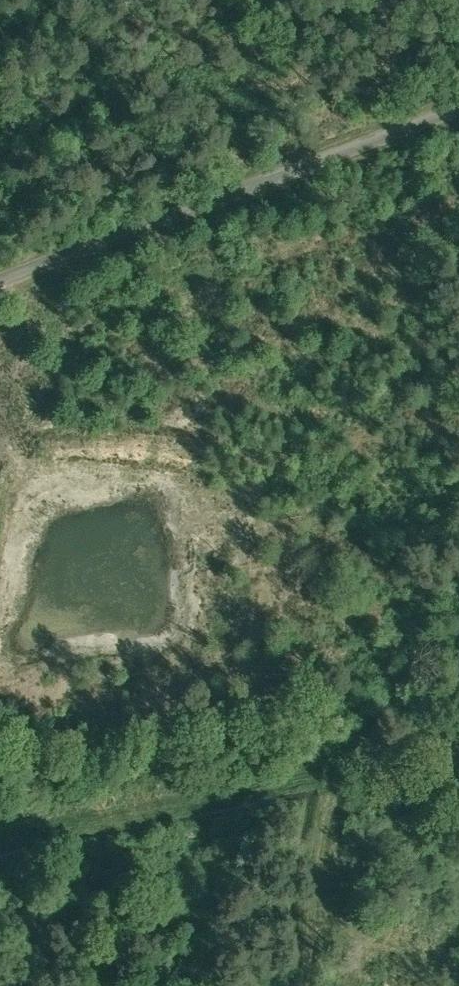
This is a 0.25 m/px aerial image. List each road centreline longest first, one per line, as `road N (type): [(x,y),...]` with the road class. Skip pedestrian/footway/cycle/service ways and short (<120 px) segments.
road 1 (unclassified): [(458,102),(0,279)]

